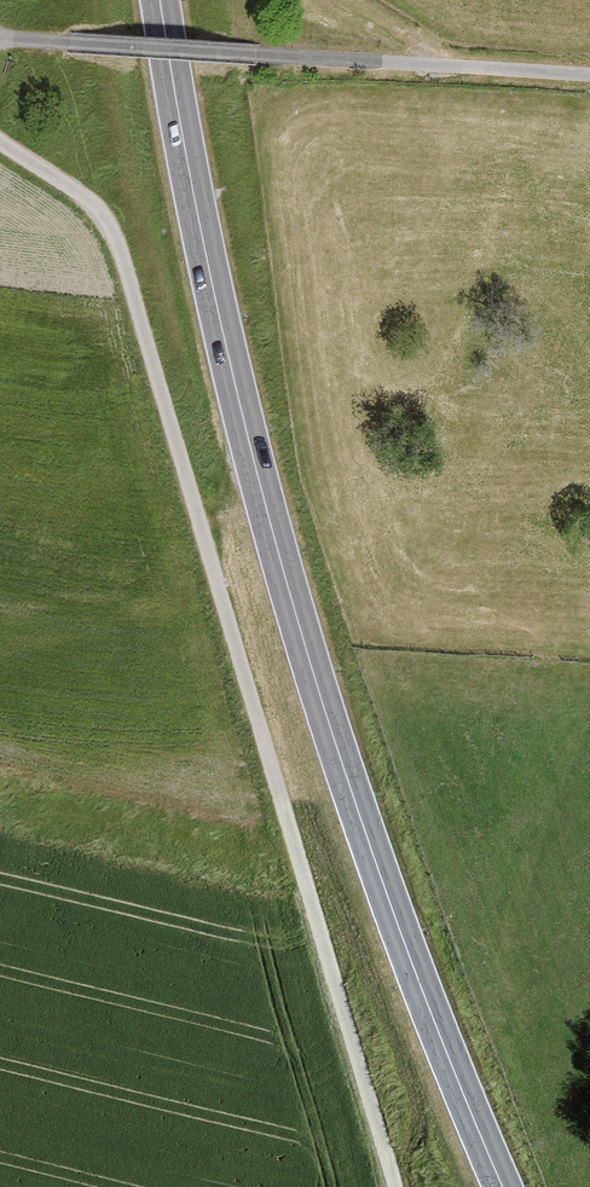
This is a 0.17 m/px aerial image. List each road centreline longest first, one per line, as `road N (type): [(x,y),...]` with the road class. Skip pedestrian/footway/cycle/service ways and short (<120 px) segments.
road 1 (primary): [(161,0),(231,368),(317,687),(394,919),(501,1186)]
road 2 (track): [(0,139),(79,193),(115,235),(387,1186)]
road 3 (residential): [(0,37),(589,75)]

